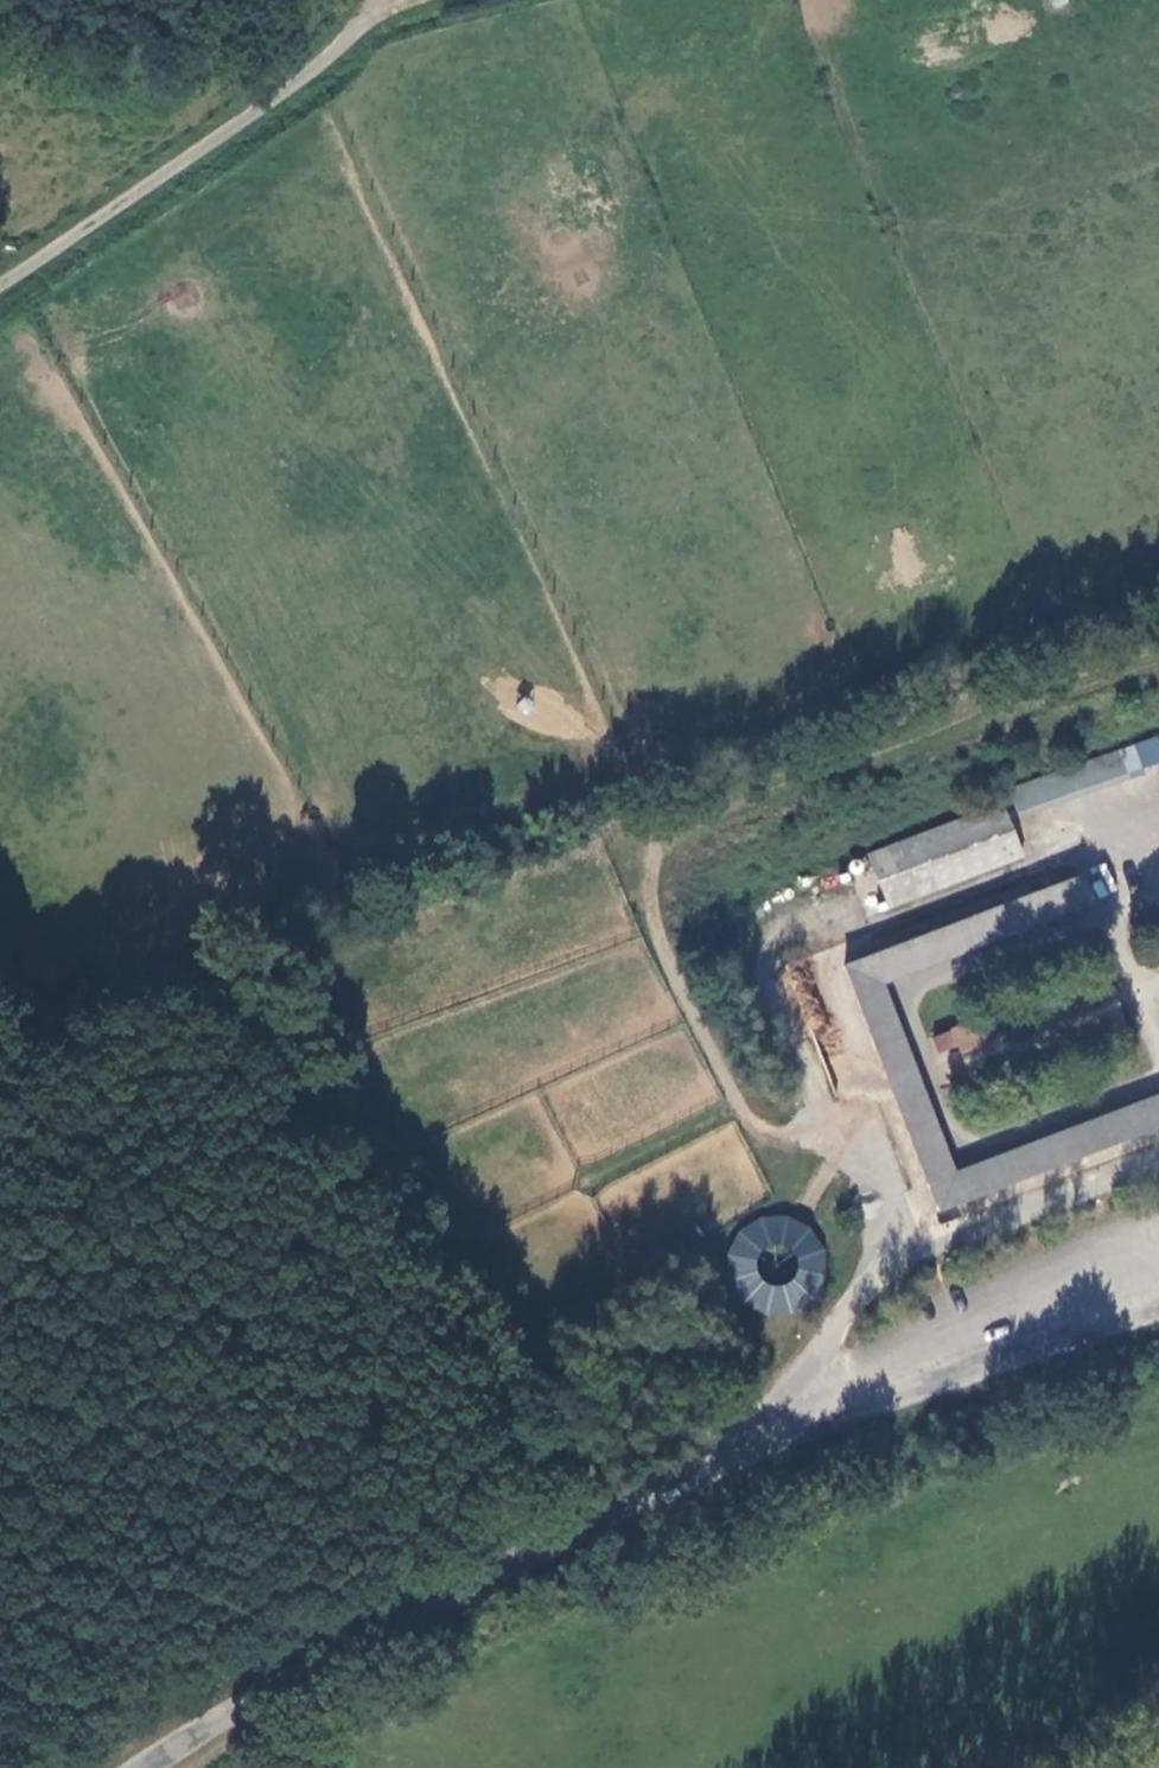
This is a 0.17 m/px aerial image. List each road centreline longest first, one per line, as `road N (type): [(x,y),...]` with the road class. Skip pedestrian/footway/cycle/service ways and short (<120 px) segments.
road 1 (unclassified): [(607,1516),(453,1590),(155,1767)]
road 2 (unclassified): [(379,10),(277,103),(0,292)]

